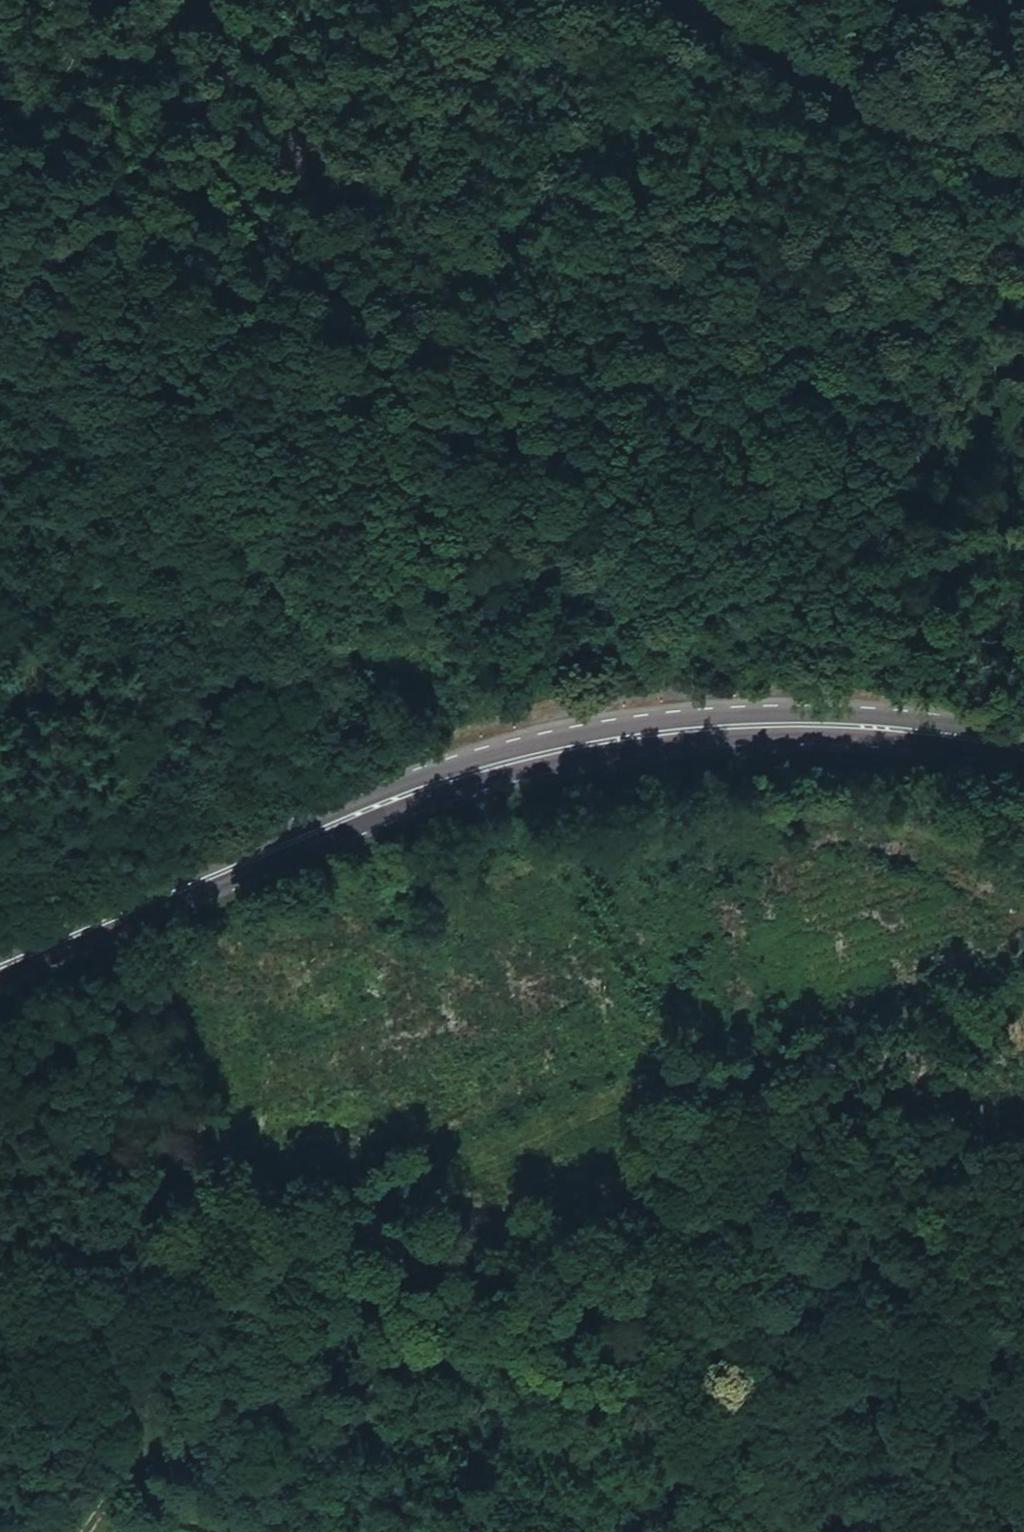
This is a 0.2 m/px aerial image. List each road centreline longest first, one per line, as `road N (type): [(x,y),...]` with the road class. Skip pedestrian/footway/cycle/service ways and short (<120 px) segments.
road 1 (secondary): [(0,971),(437,780),(576,735),(770,705),(1023,739)]
road 2 (tertiary): [(654,0),(922,149),(1023,177)]

